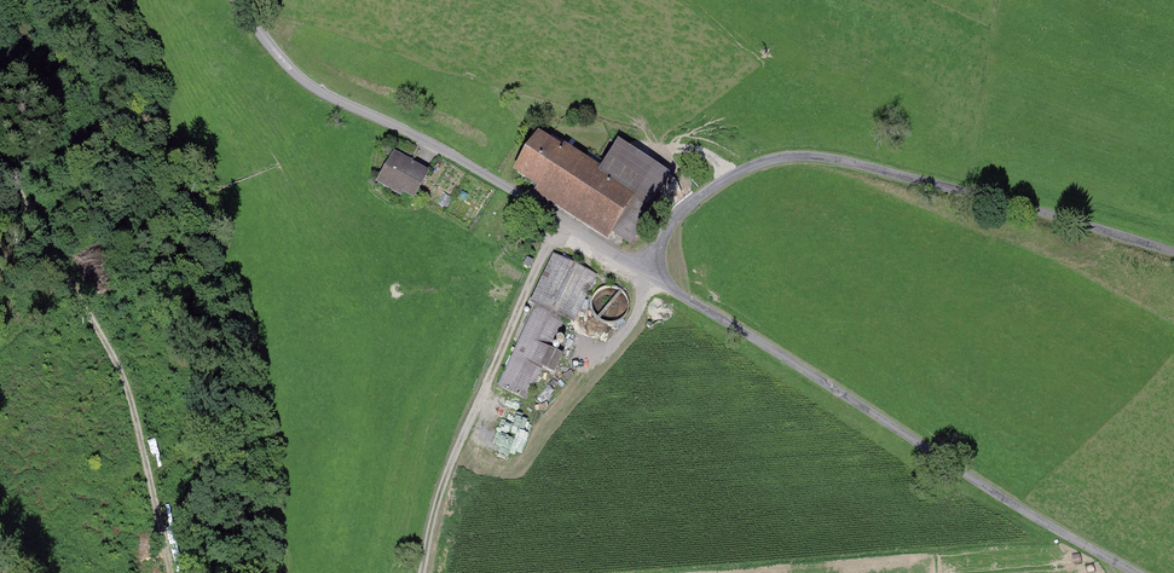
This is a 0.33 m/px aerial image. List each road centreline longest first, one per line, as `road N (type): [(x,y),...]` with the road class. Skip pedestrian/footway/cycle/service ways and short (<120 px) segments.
road 1 (unclassified): [(1173,255),(814,157),(762,163),(690,201),(641,268)]
road 2 (unclassified): [(1139,572),(944,461),(641,268)]
road 3 (unclassified): [(641,268),(450,155),(321,95),(280,59),(238,0)]
road 4 (track): [(0,155),(84,305),(143,457),(166,572)]
road 5 (track): [(420,572),(445,476),(559,220)]
road 6 (track): [(485,387),(515,409),(552,393),(628,324),(641,268)]

